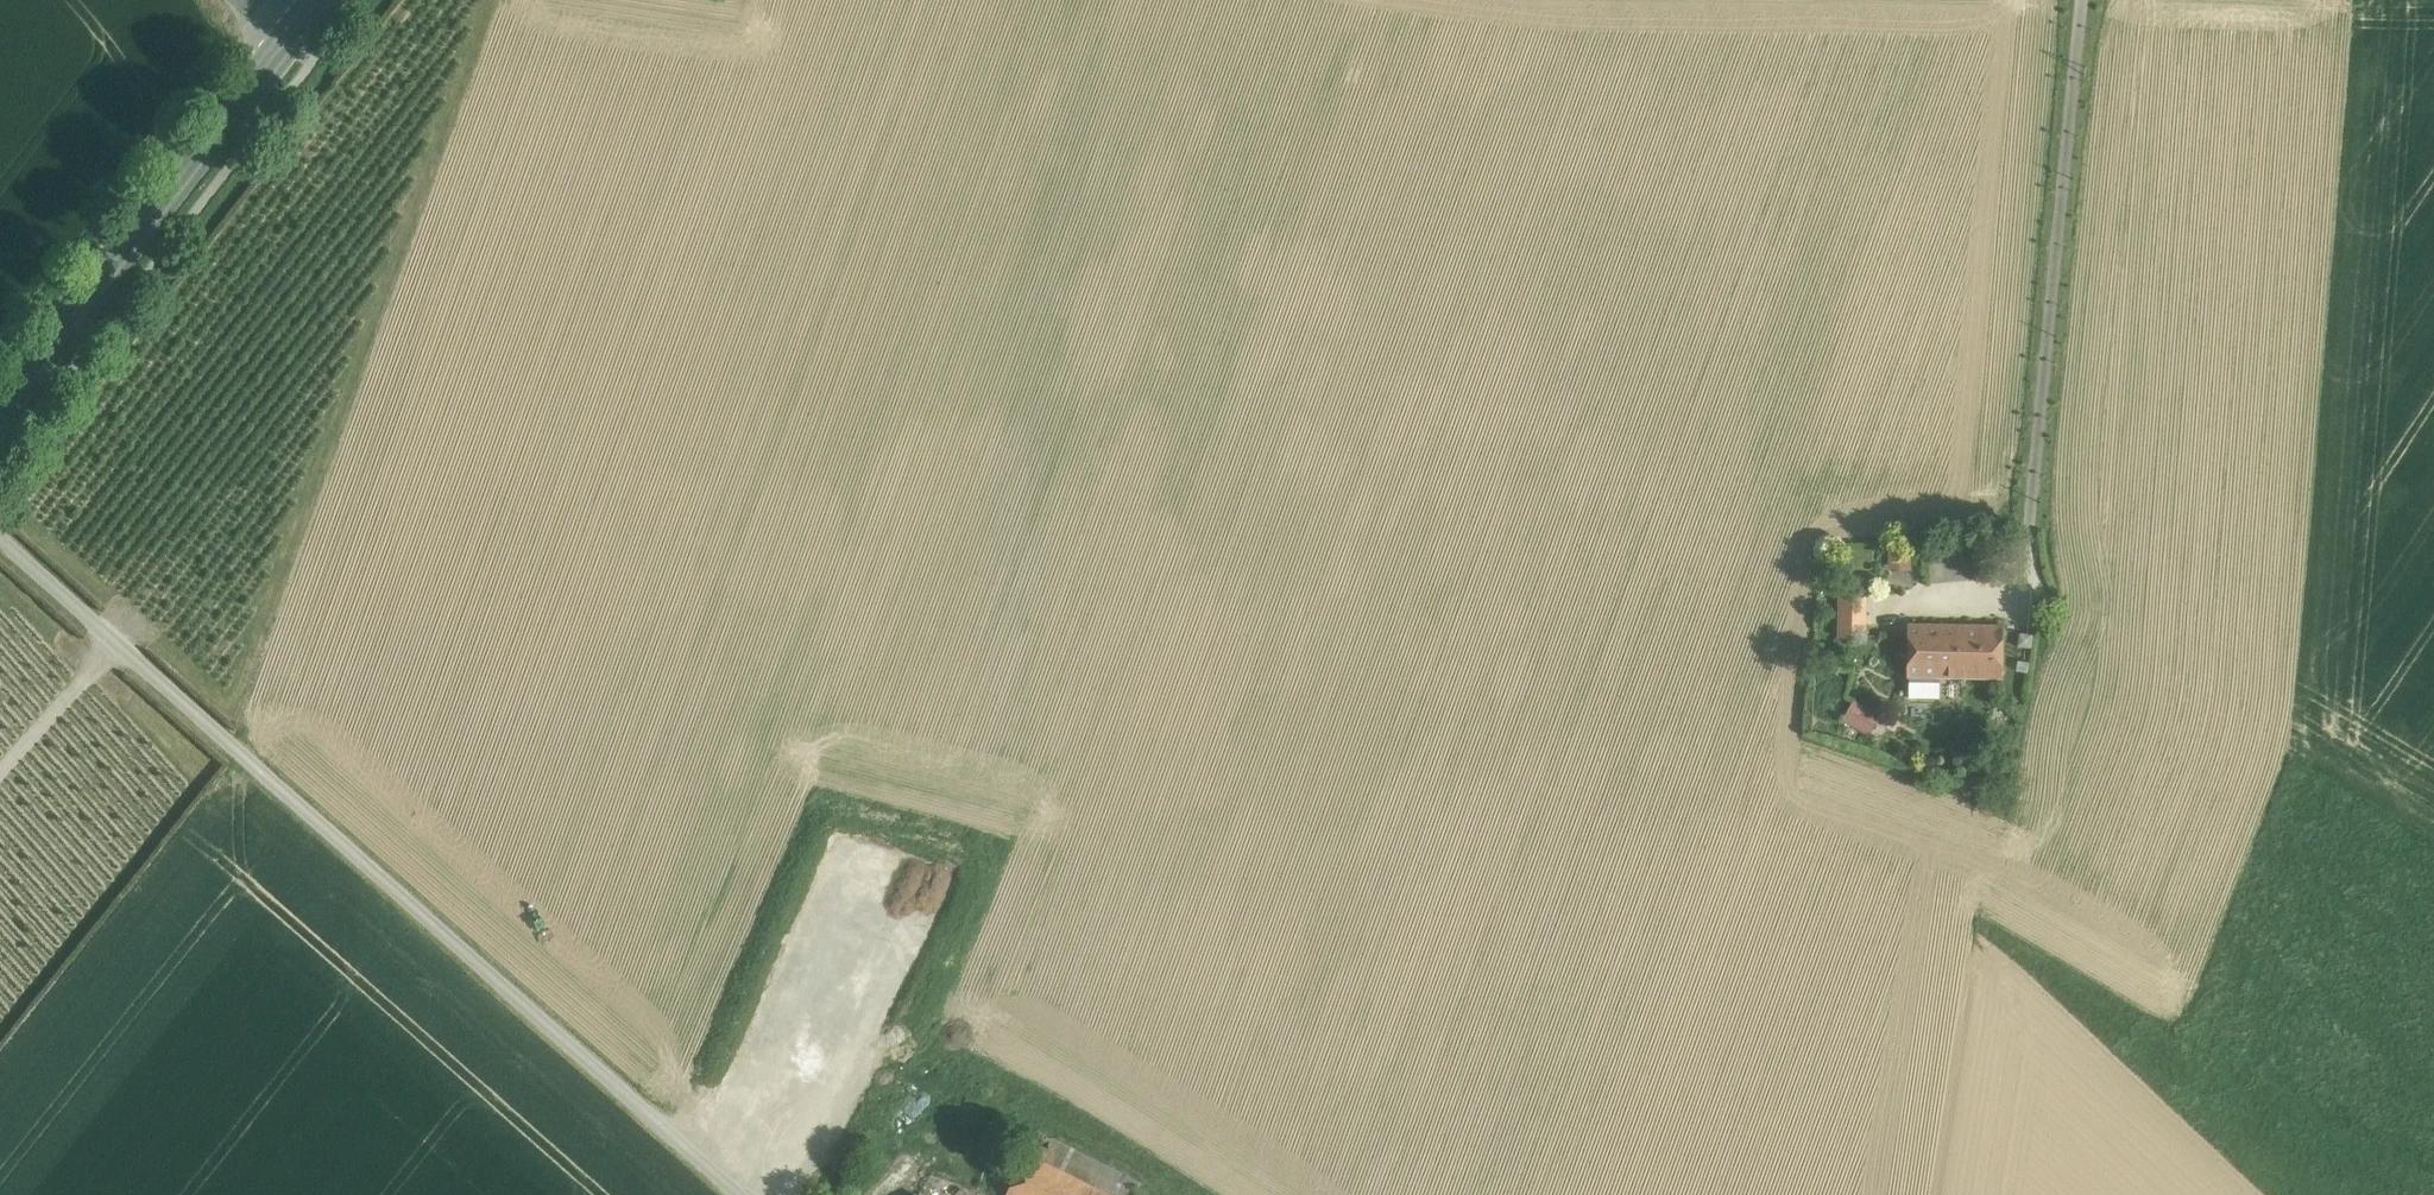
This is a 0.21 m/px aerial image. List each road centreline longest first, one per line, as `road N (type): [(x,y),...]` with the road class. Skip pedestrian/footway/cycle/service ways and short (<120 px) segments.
road 1 (unclassified): [(741,1194),(0,541)]
road 2 (primary): [(286,41),(0,418)]
road 3 (track): [(0,774),(116,642)]

